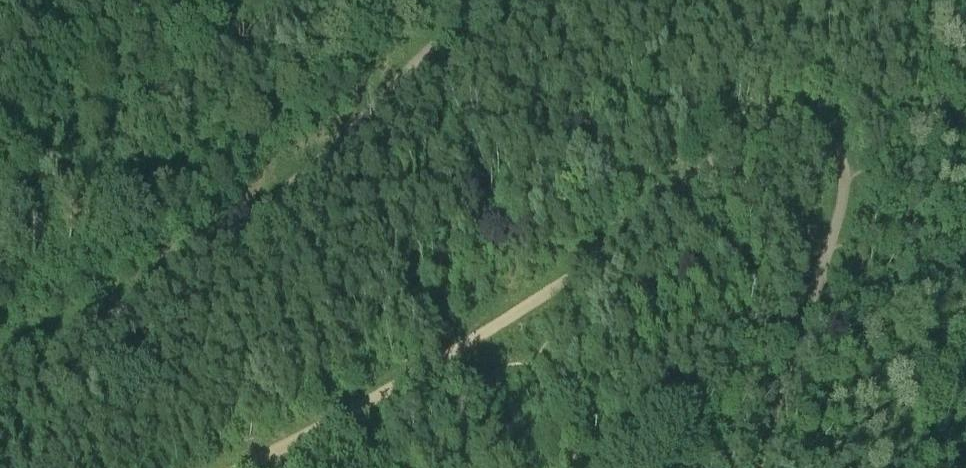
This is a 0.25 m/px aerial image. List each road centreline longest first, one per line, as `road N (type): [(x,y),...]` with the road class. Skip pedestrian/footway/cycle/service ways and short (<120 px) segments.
road 1 (track): [(843,157),(820,126),(800,117),(748,132),(592,262),(456,349),(237,467)]
road 2 (track): [(508,0),(155,284),(0,365)]
road 3 (track): [(757,467),(805,328)]

